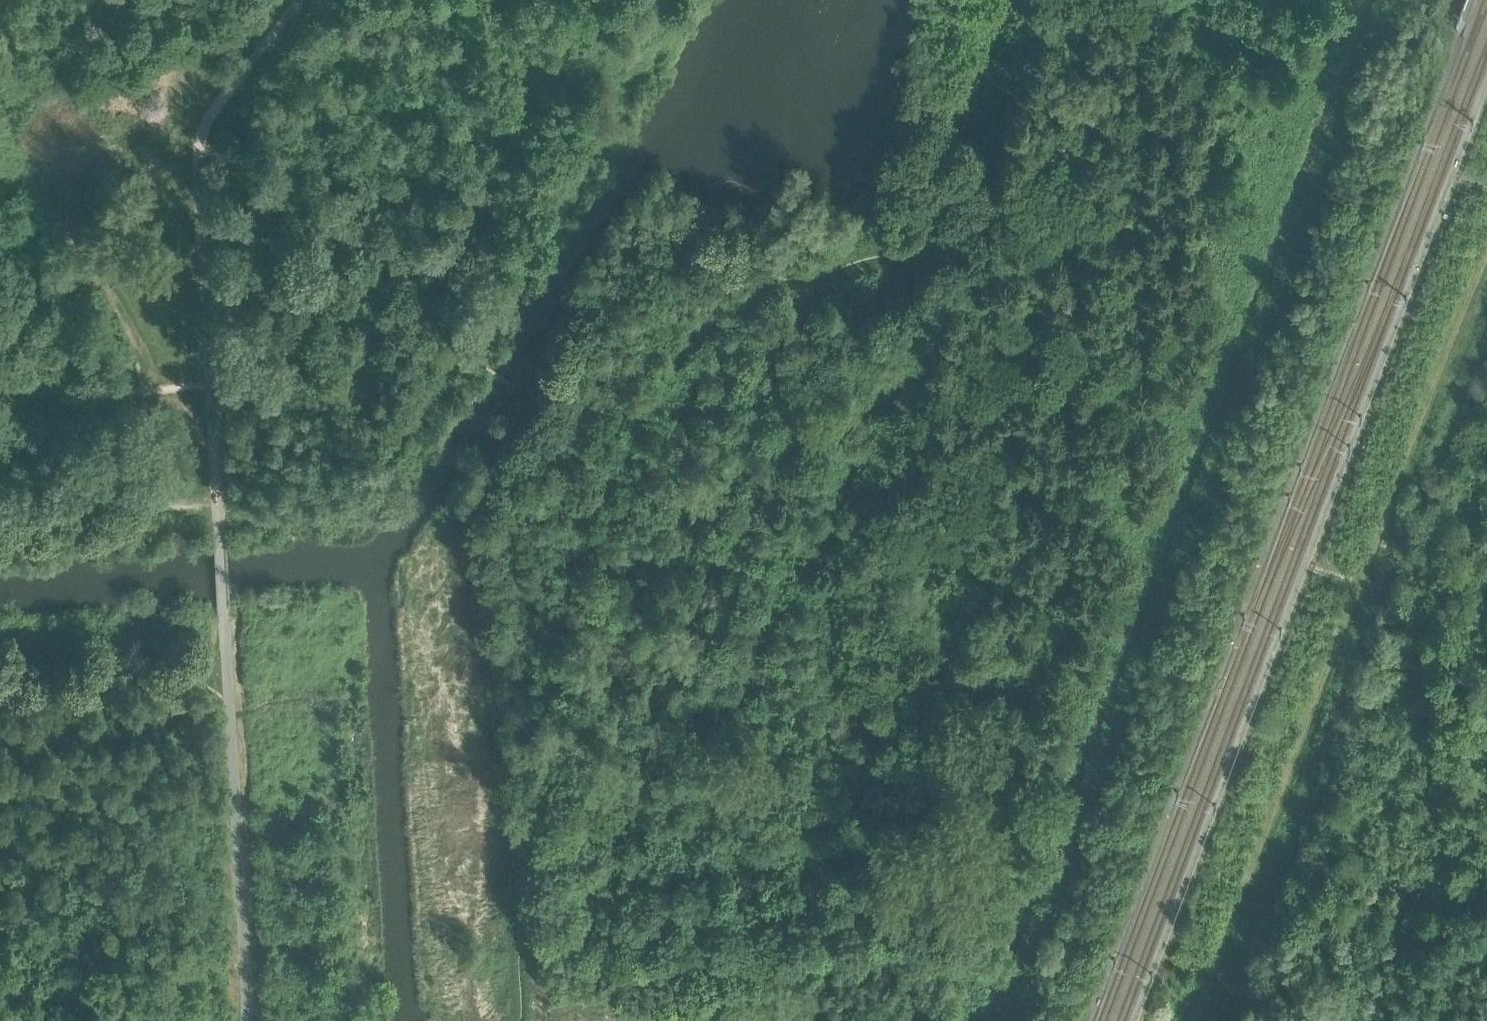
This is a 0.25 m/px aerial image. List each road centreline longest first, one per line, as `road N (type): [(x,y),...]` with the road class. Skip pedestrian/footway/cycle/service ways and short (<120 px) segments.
road 1 (track): [(218,501),(0,513)]
road 2 (track): [(0,361),(77,382),(211,388)]
road 3 (track): [(86,666),(228,661)]

